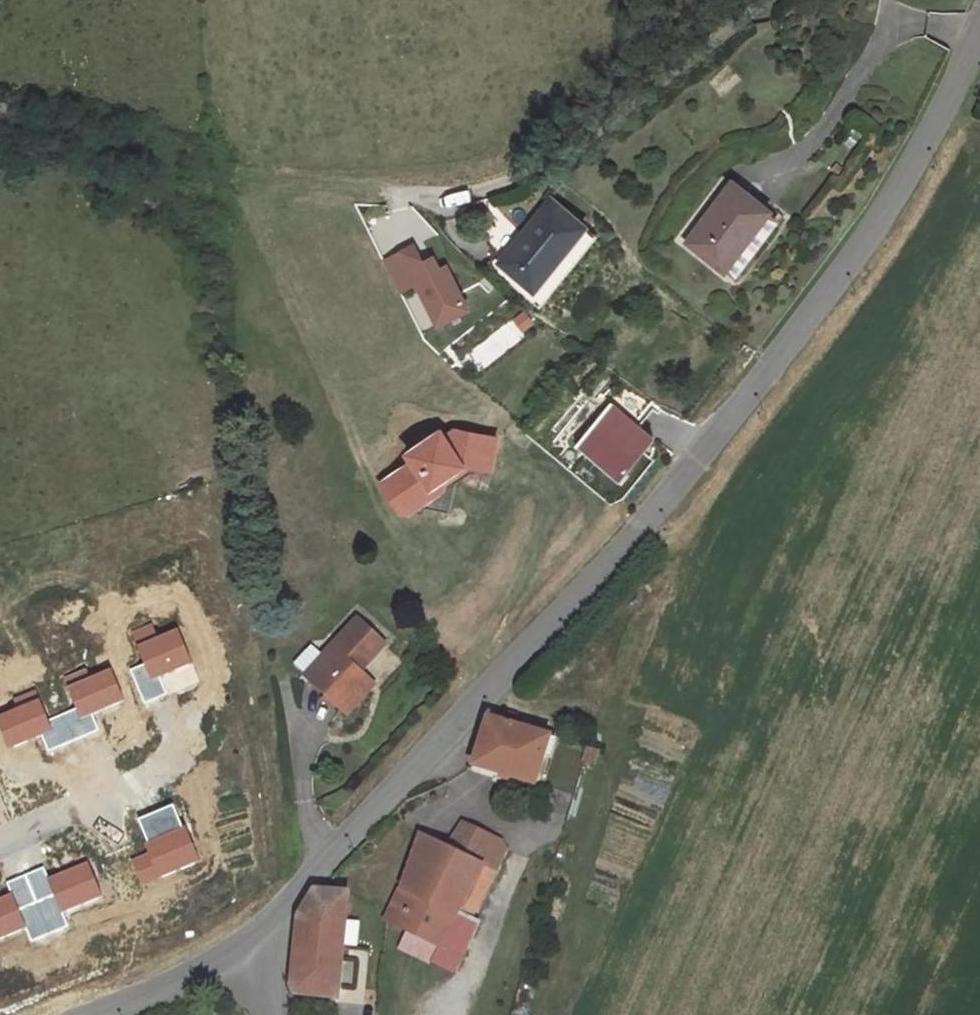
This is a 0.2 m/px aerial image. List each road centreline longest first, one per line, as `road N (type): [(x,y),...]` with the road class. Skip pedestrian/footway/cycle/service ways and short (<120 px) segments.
road 1 (tertiary): [(255,933),(665,499),(826,300),(979,52)]
road 2 (track): [(276,913),(258,740),(195,569),(196,527),(209,484)]
road 3 (tertiary): [(101,1014),(201,969),(255,933)]
road 4 (residential): [(0,846),(138,781)]

